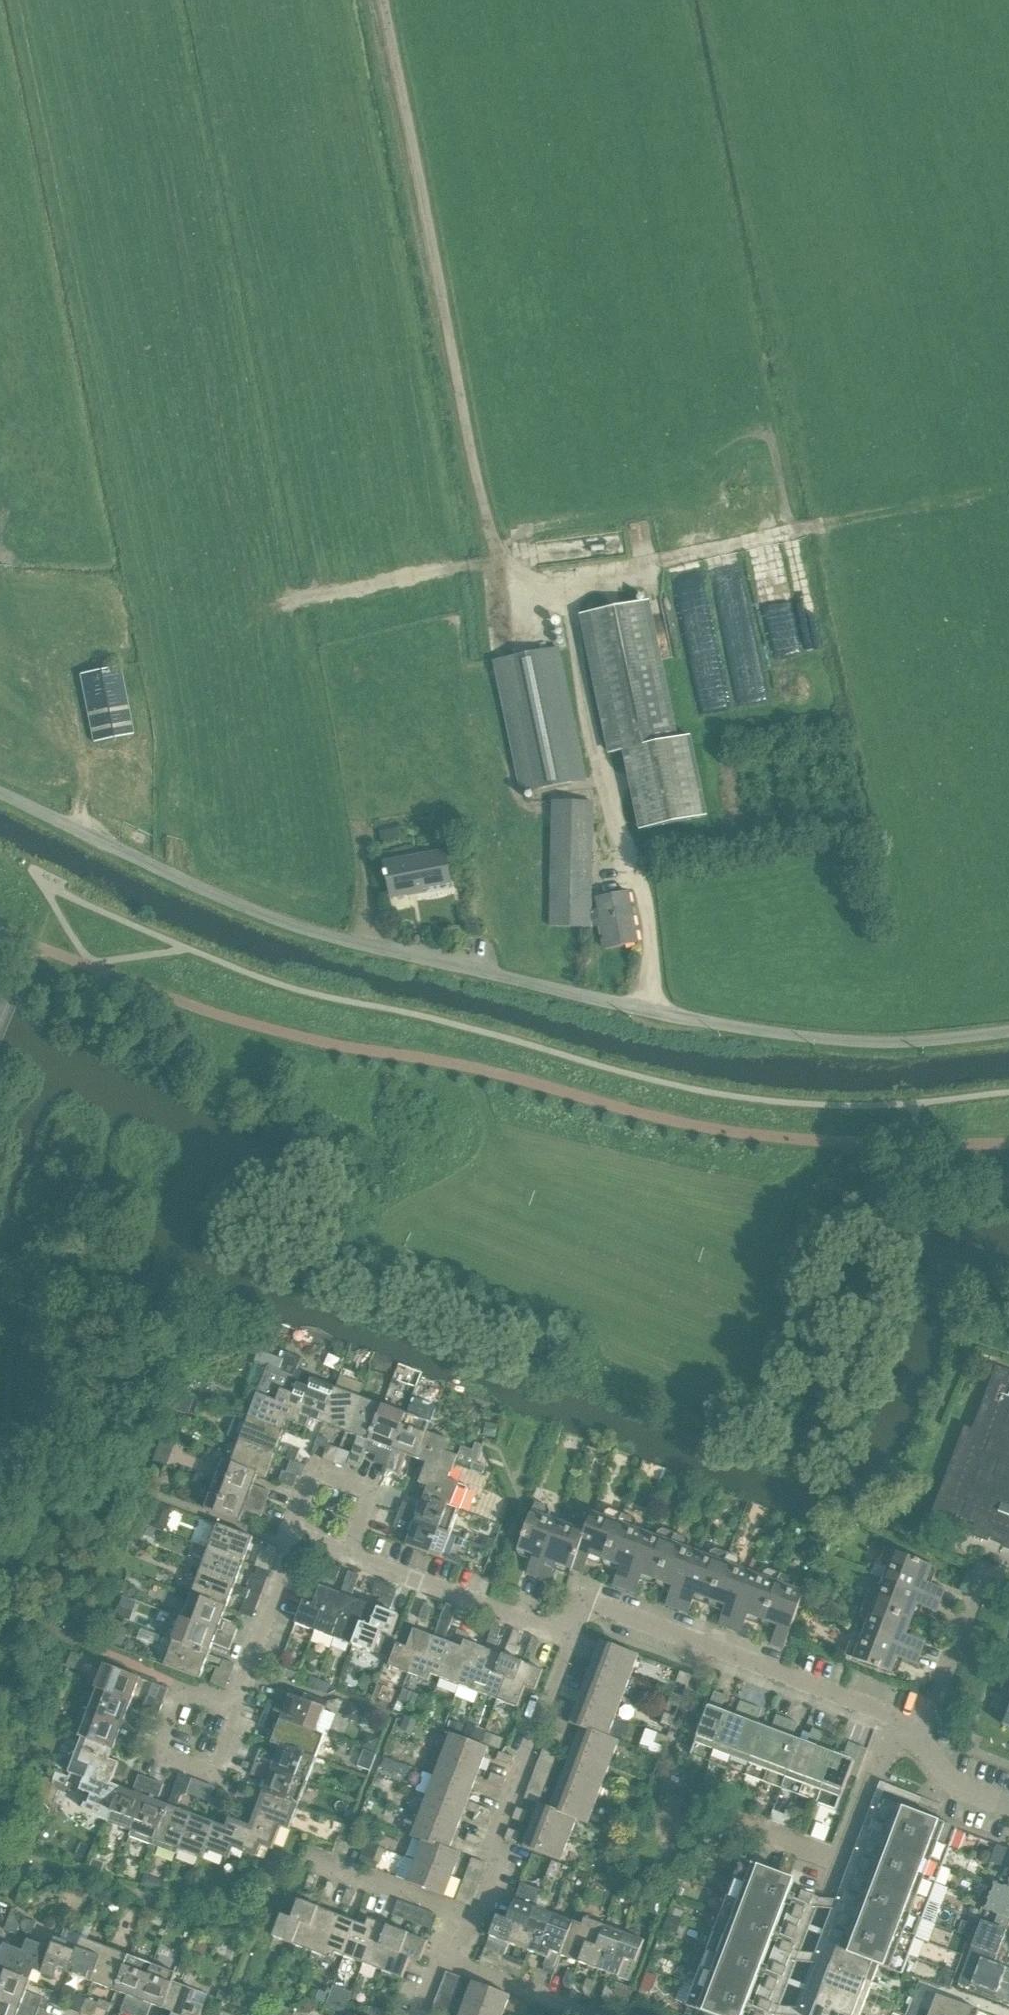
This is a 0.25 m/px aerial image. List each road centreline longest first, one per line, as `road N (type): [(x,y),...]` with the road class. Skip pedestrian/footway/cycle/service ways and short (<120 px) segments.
road 1 (unclassified): [(1008,1029),(881,1042),(770,1034),(388,950),(258,913),(0,793)]
road 2 (track): [(595,747),(569,619),(518,590),(489,533),(381,0)]
road 3 (residential): [(909,1735),(886,1714),(583,1604)]
road 4 (residential): [(475,1922),(498,1864),(496,1836),(571,1641)]
road 5 (residential): [(571,1641),(349,1556)]
road 6 (residential): [(1008,1578),(987,1570),(920,1746)]
road 7 (residential): [(230,1711),(238,1726),(221,1770),(209,1777),(170,1762),(160,1748),(176,1704),(189,1696)]
road 8 (residential): [(295,1538),(320,1472),(374,1491),(349,1556)]
road 9 (residential): [(295,1538),(230,1711)]
road 10 (residential): [(475,1922),(317,1862)]
road 11 (residential): [(842,1860),(790,2014)]
road 12 (residential): [(588,2014),(442,1960)]
road 13 (residential): [(842,1860),(877,1764),(909,1735)]
road 14 (residential): [(716,1814),(842,1860)]

